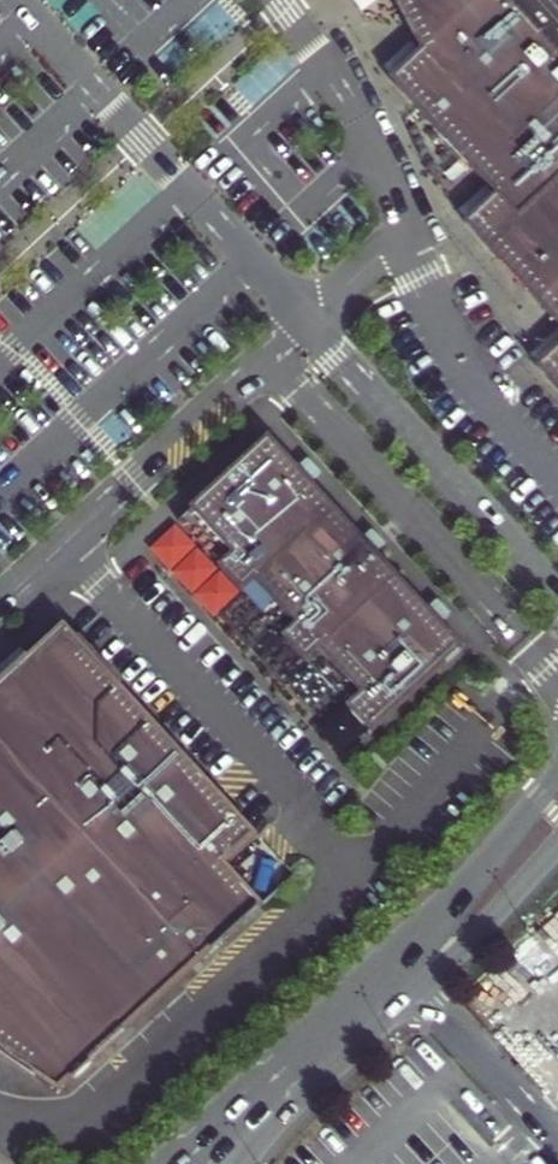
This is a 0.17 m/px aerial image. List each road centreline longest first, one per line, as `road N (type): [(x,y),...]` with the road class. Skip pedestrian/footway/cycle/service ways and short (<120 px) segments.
road 1 (tertiary): [(557,771),(438,917),(182,1163)]
road 2 (tertiary): [(240,1163),(476,934),(557,842)]

